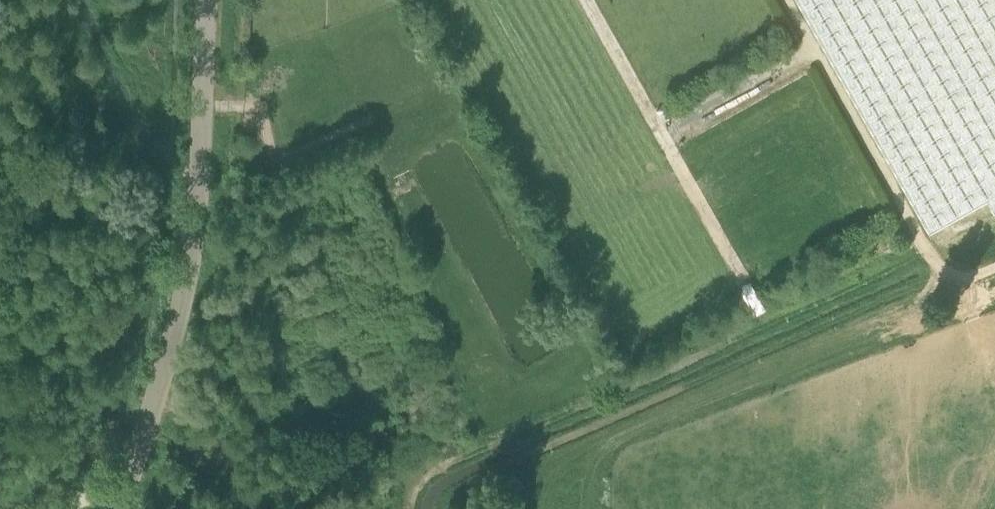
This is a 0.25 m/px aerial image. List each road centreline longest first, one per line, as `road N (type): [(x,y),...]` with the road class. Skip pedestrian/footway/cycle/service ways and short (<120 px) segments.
road 1 (unclassified): [(119,508),(183,301),(198,220),(206,0)]

